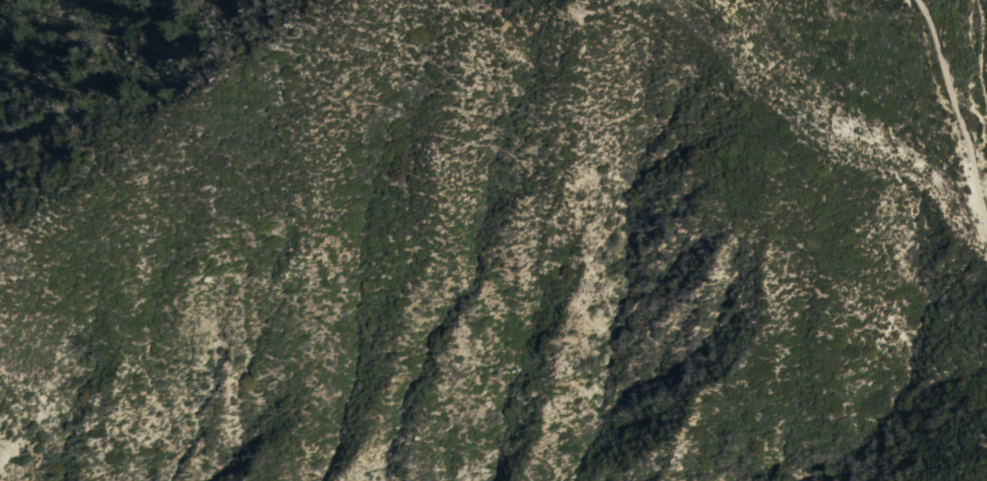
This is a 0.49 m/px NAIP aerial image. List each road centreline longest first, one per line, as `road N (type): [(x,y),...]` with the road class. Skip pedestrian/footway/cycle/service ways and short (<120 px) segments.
road 1 (track): [(986,227),(918,0)]

